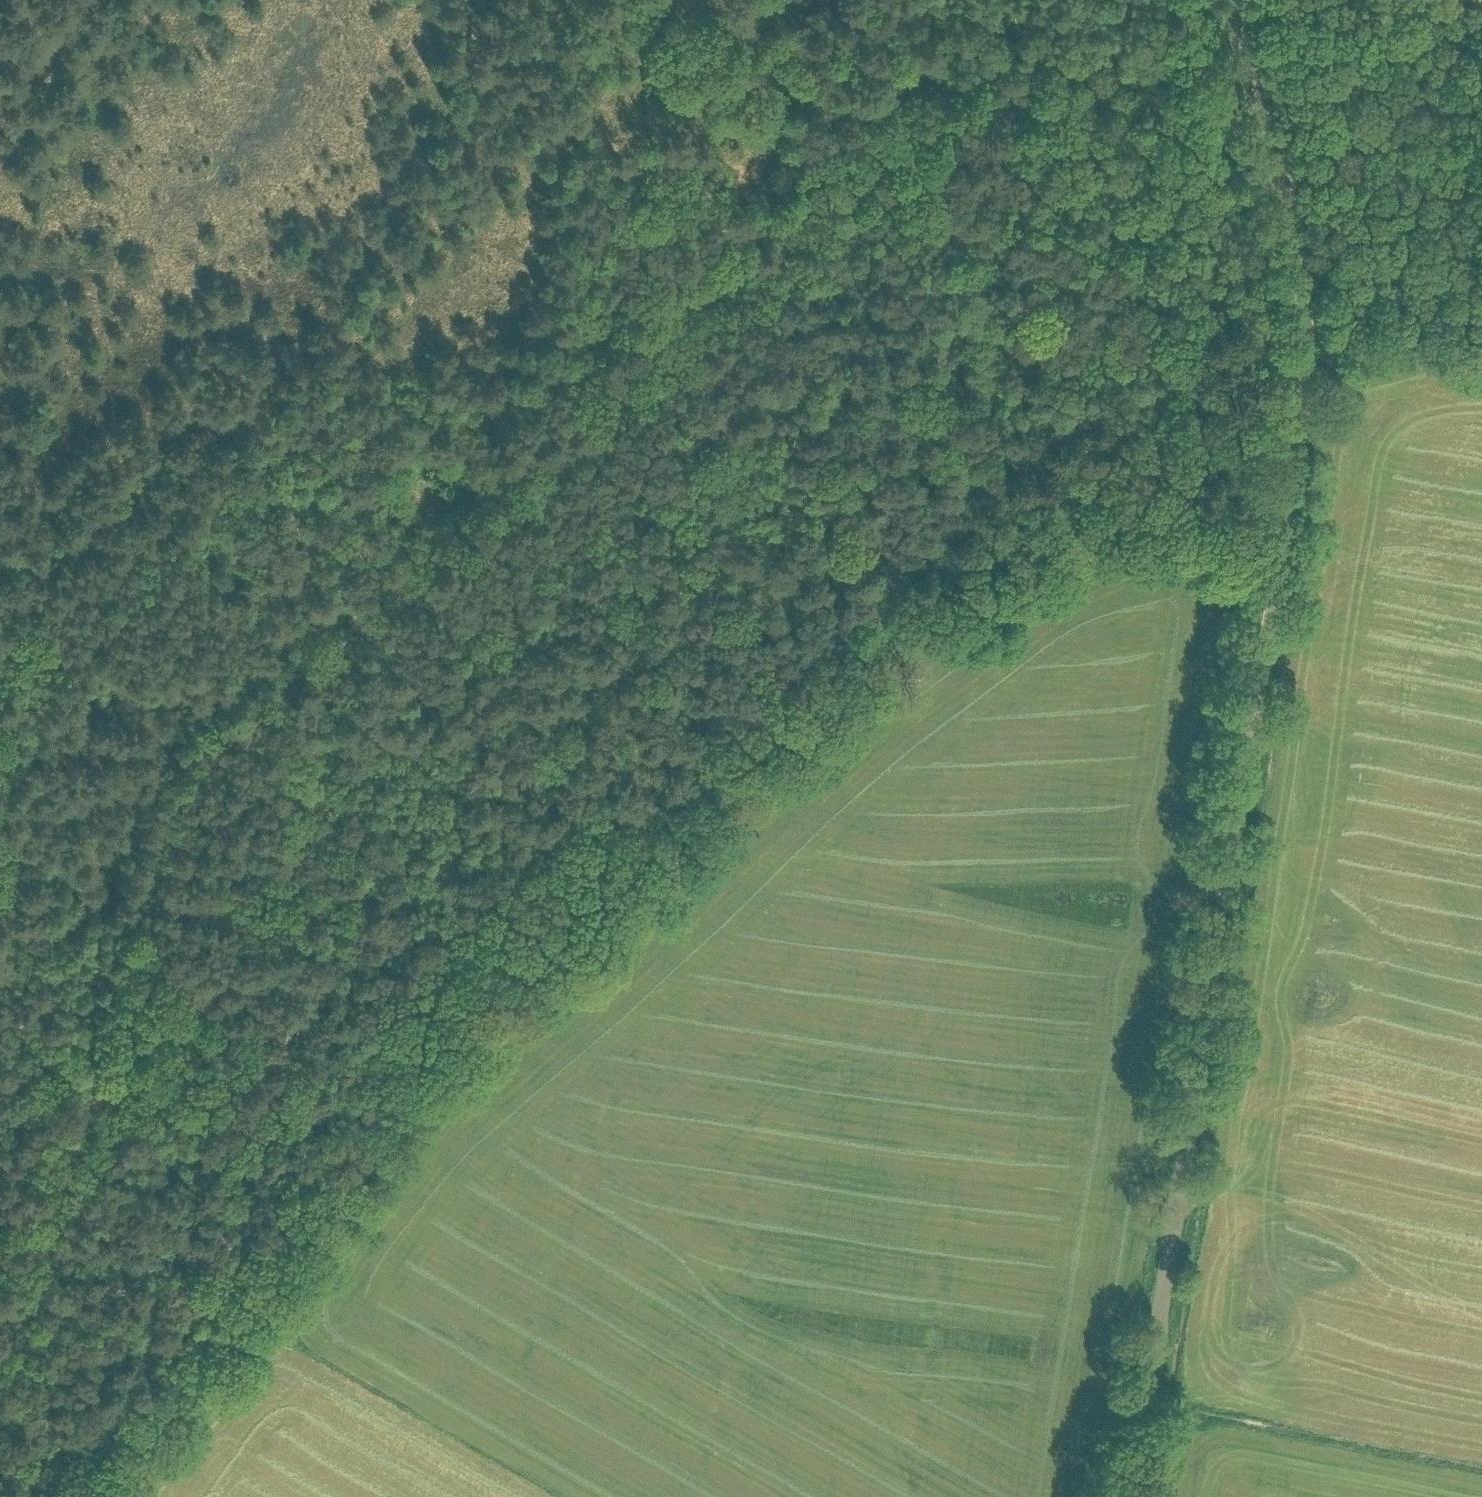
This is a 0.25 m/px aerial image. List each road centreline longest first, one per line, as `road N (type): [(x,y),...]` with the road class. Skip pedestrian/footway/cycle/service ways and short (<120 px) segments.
road 1 (unclassified): [(1131,1496),(1305,352),(1291,205),(1240,0)]

